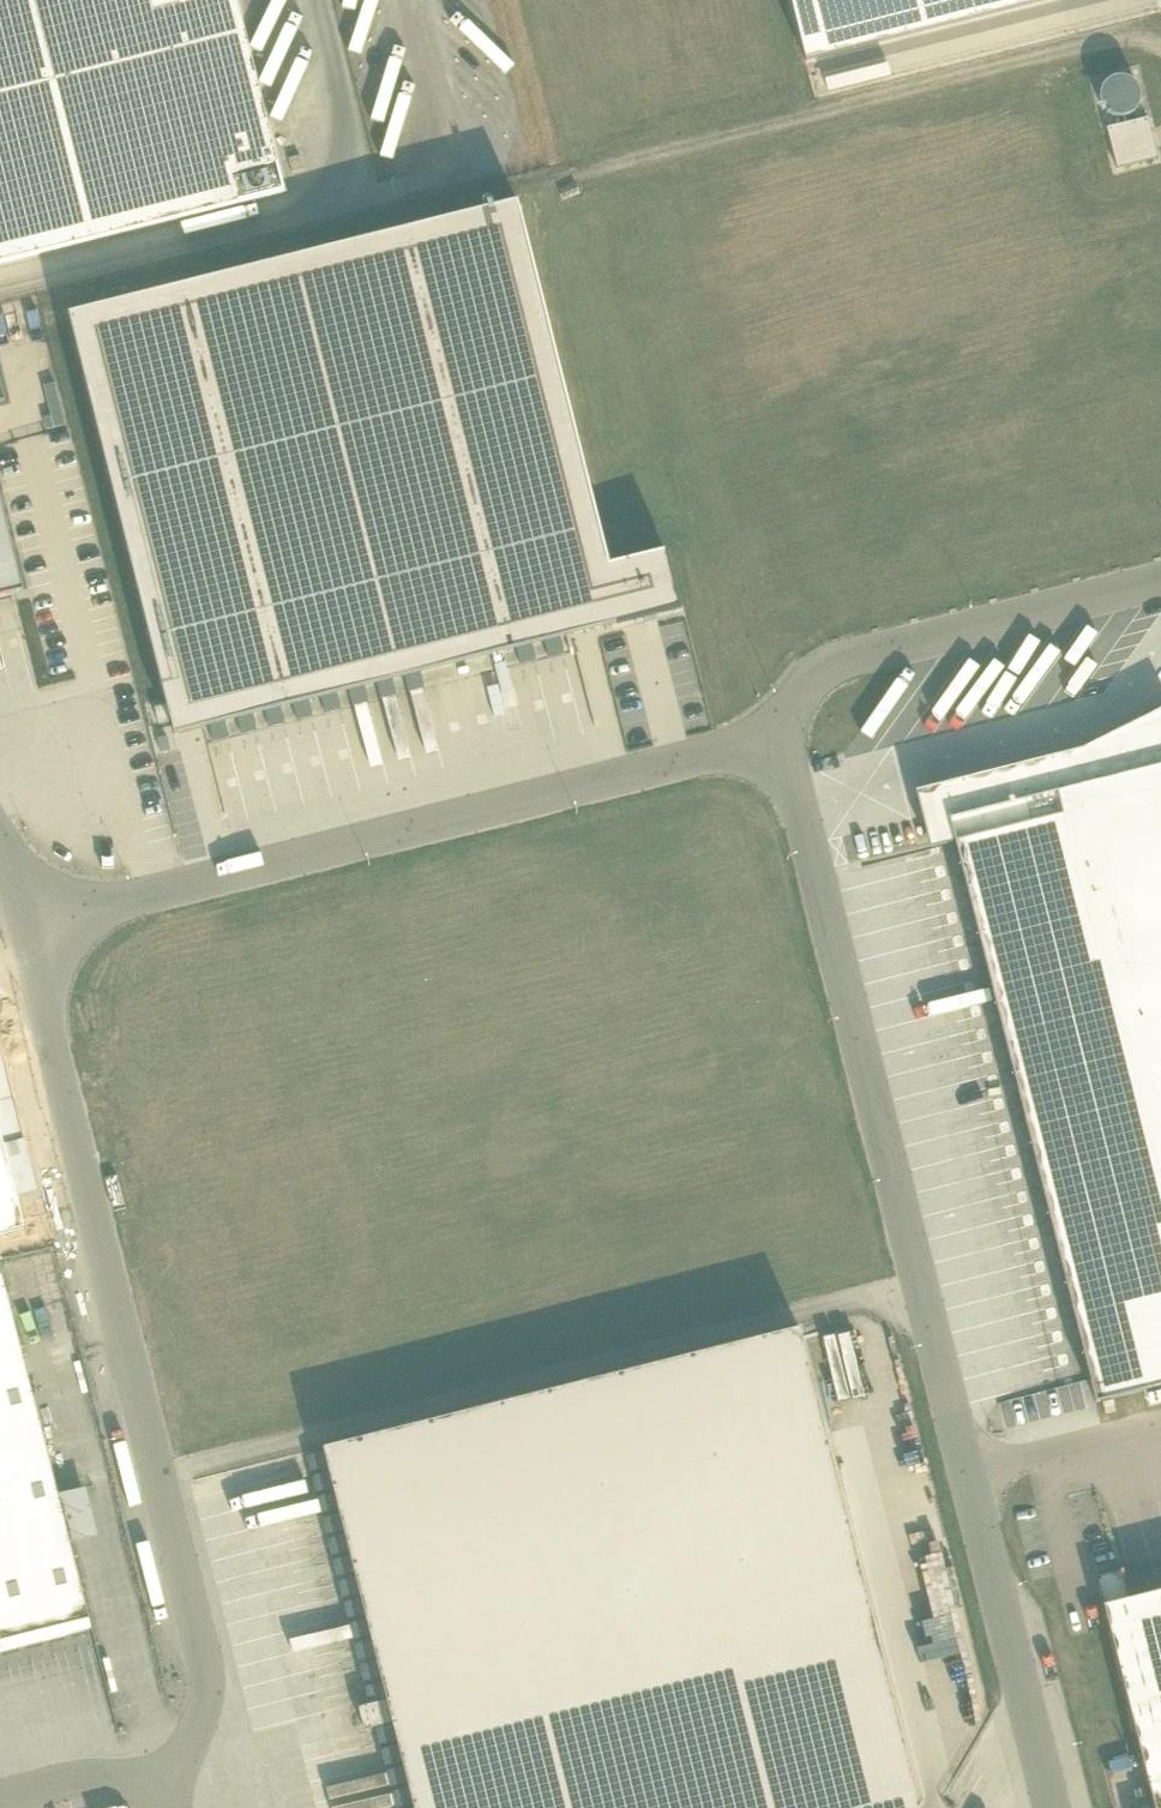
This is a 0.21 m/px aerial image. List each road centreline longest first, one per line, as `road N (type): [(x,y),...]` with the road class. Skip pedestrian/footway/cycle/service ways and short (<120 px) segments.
road 1 (unclassified): [(16,929),(212,1686),(169,1799)]
road 2 (unclassified): [(781,736),(16,929)]
road 3 (unclassified): [(967,1473),(781,736)]
road 4 (unclassified): [(781,736),(826,667),(1160,583)]
road 5 (unclassified): [(1051,1807),(967,1473)]
road 6 (unclassified): [(967,1473),(1160,1424)]
road 7 (unclassified): [(0,1800),(98,1775),(169,1799)]

